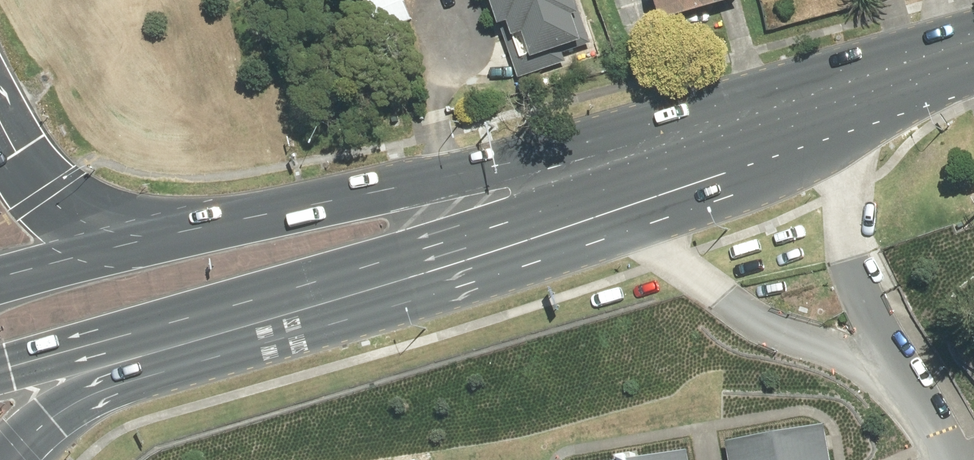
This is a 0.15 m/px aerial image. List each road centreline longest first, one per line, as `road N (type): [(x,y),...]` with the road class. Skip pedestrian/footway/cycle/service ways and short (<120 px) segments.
road 1 (secondary): [(182,236),(404,187),(973,37)]
road 2 (secondary): [(973,51),(719,149),(225,309)]
road 3 (motorway): [(225,309),(123,384),(54,418),(13,459)]
road 4 (secondary): [(225,309),(0,371)]
road 5 (motorway): [(0,123),(44,194),(83,222),(139,238),(182,236)]
road 6 (secondary): [(0,281),(182,236)]

